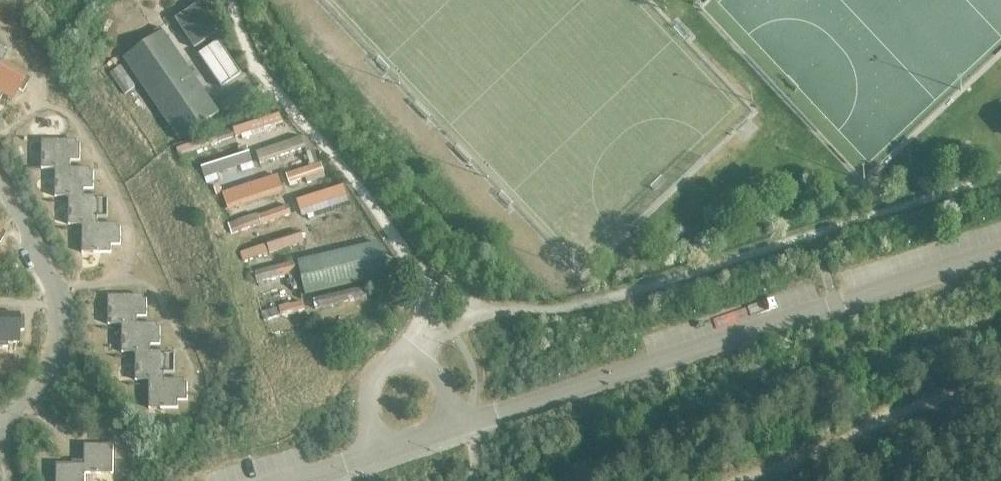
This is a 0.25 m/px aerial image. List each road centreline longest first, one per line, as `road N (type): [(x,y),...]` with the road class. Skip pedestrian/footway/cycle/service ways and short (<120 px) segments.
road 1 (unclassified): [(456,426),(1000,255)]
road 2 (unclassified): [(485,313),(573,310),(1000,178)]
road 3 (unclassified): [(230,0),(252,59),(430,281)]
road 4 (unclassified): [(380,449),(369,382),(390,358),(419,358)]

